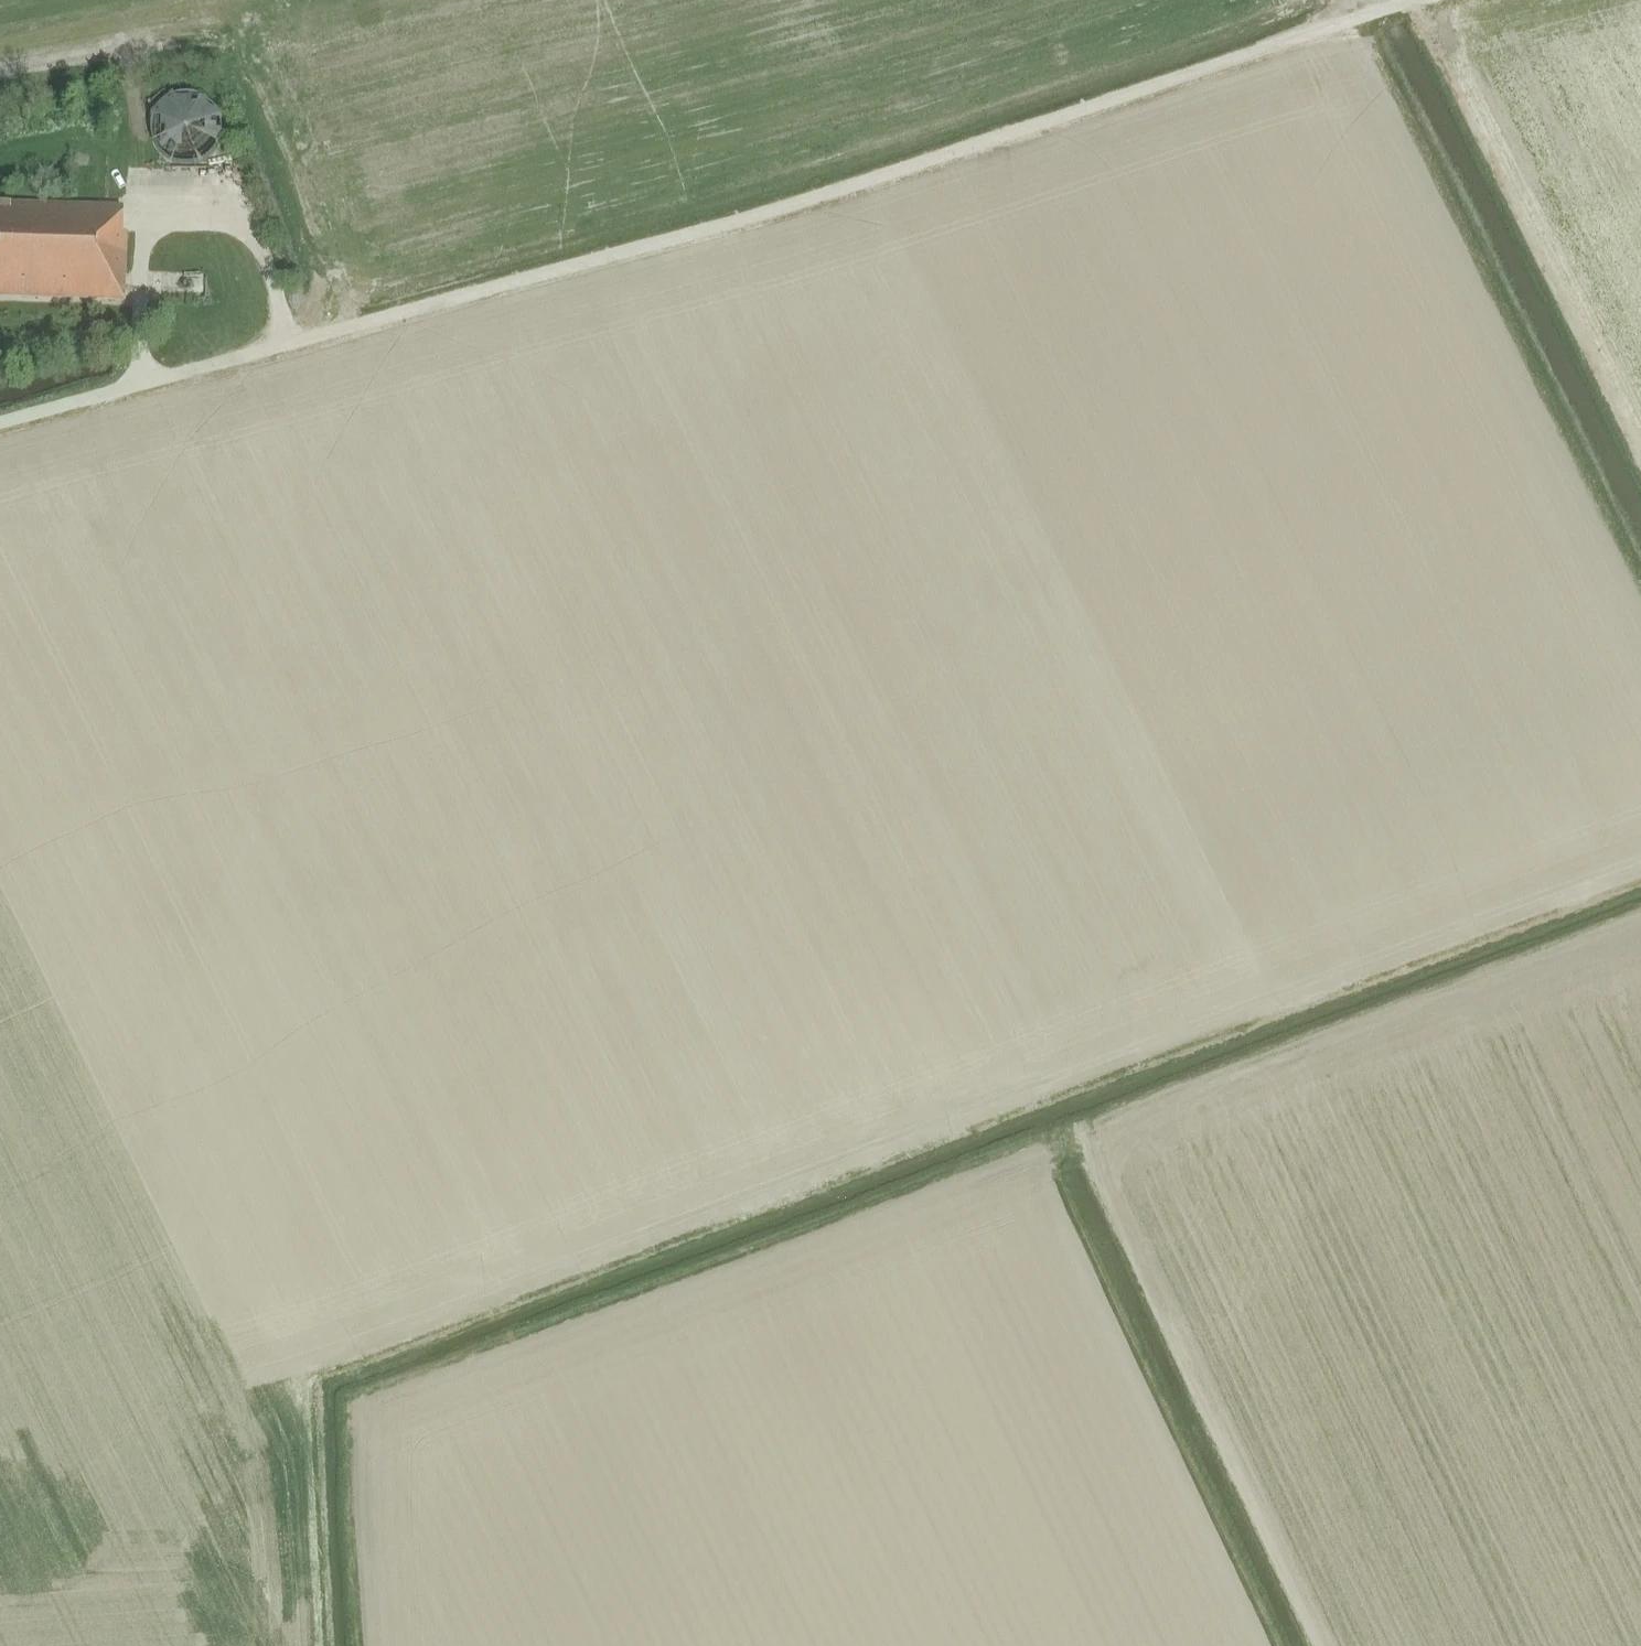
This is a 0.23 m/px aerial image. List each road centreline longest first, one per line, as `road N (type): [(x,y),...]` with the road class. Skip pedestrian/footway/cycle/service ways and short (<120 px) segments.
road 1 (unclassified): [(0,422),(290,343)]

